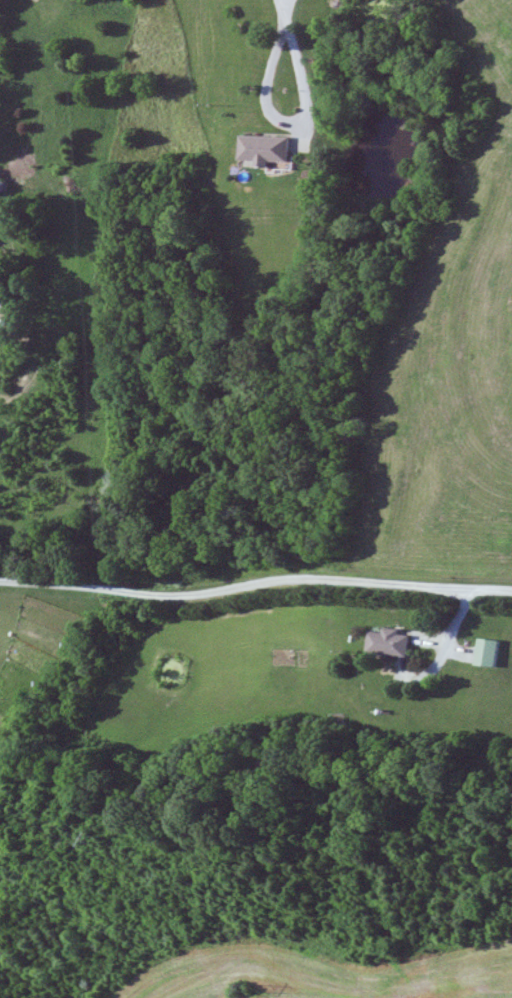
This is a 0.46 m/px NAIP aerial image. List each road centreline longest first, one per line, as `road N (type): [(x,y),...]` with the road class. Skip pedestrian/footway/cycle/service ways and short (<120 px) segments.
road 1 (residential): [(511,592),(307,580),(216,596),(0,581)]

